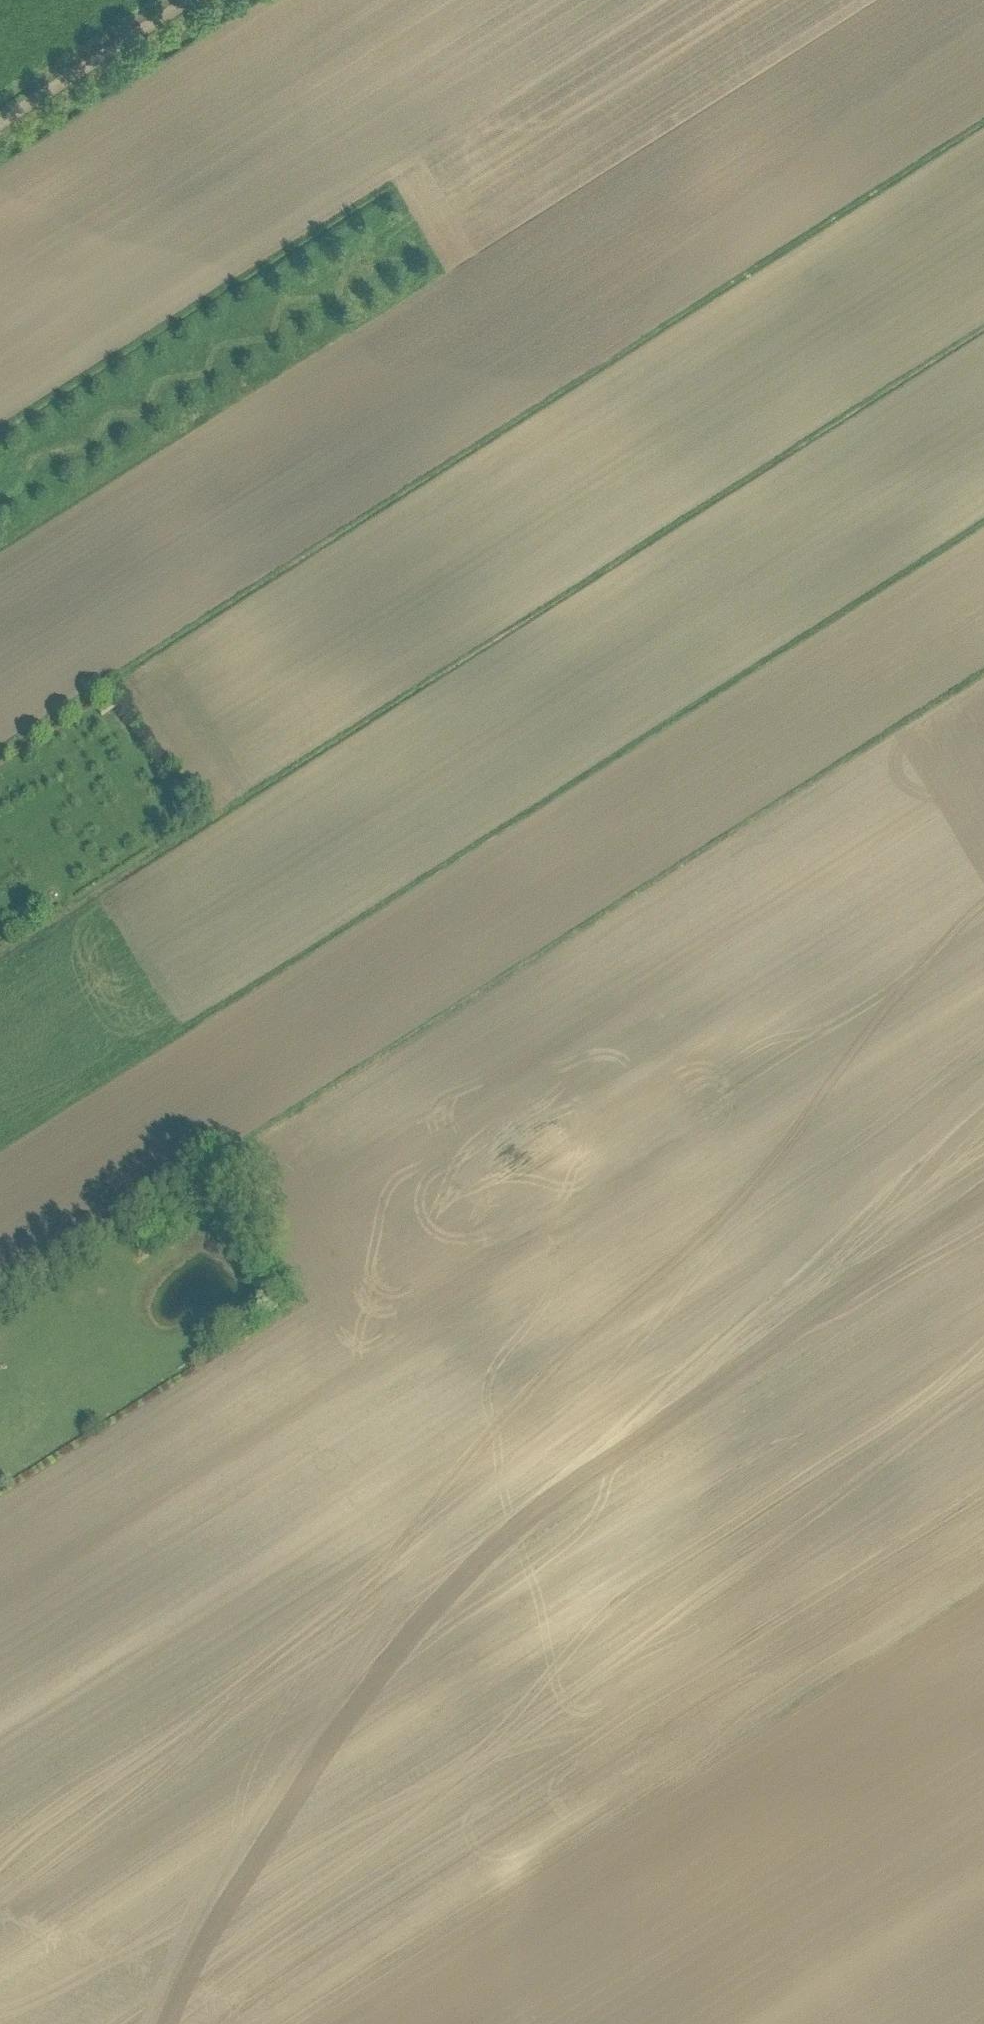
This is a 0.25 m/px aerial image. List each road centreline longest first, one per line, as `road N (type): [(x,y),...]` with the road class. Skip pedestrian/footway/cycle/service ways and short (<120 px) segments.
road 1 (unclassified): [(0,121),(189,0)]

